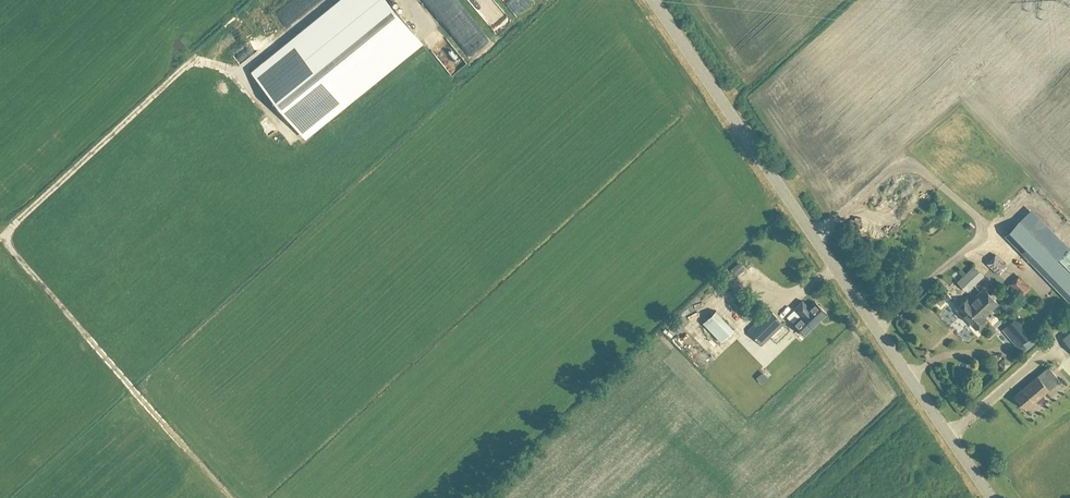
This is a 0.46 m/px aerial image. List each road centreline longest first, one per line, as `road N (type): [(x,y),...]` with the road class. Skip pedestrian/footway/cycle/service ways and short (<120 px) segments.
road 1 (unclassified): [(991,497),(650,0)]

